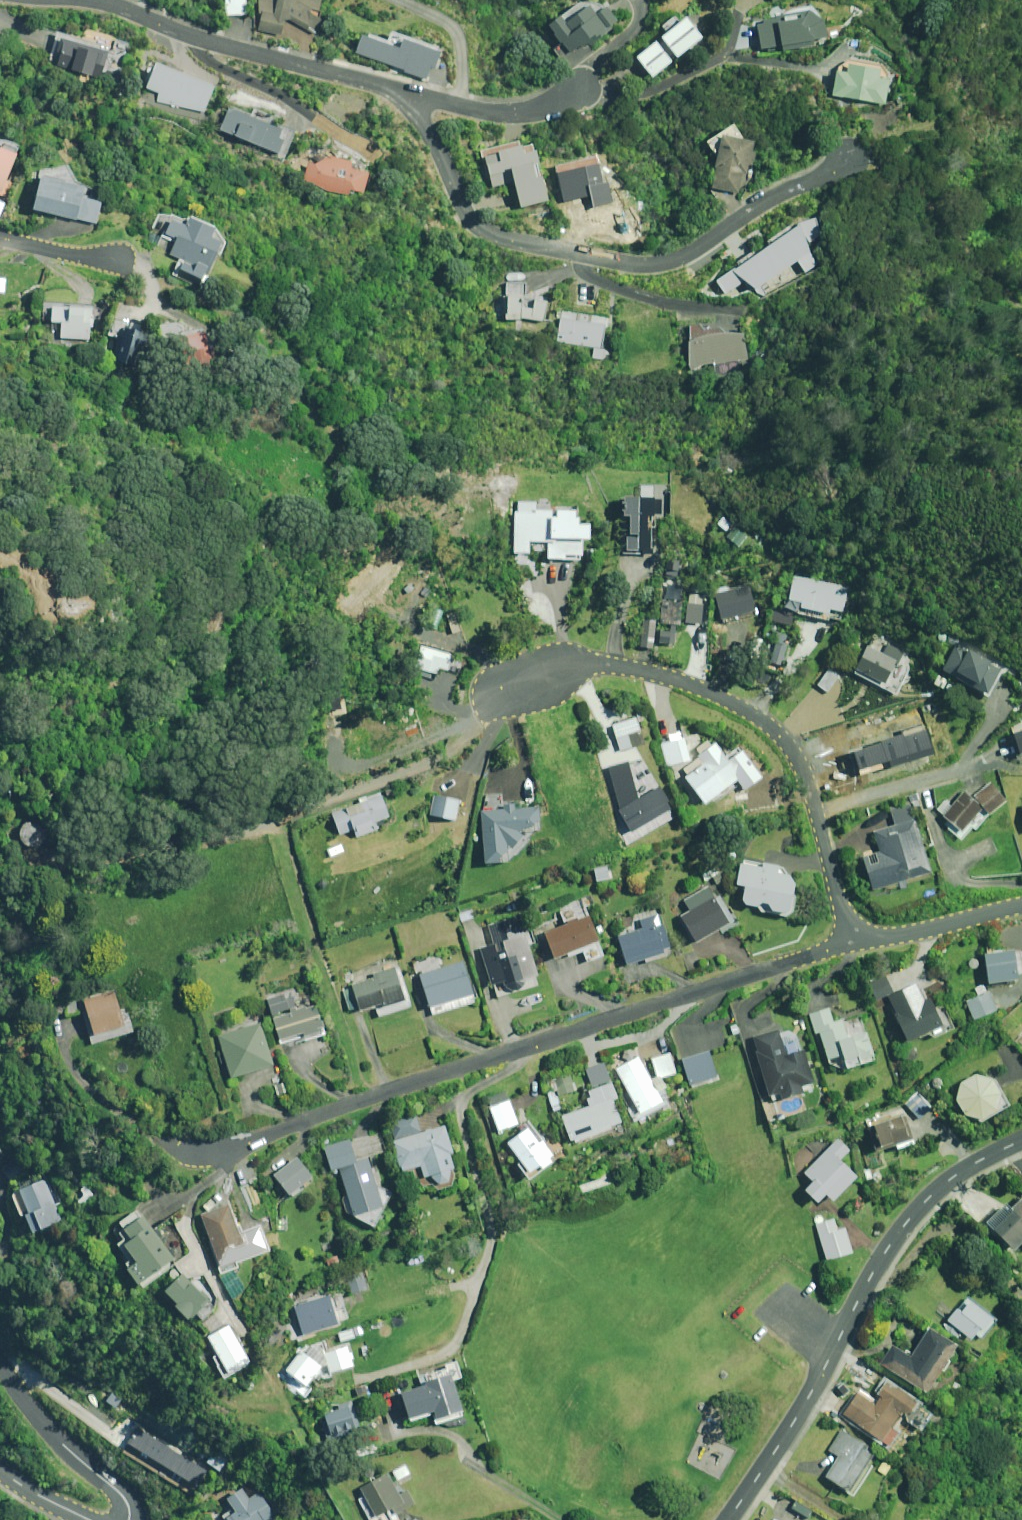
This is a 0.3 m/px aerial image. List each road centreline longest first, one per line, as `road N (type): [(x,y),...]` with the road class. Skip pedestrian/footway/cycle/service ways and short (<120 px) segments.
road 1 (residential): [(173,1147),(226,1150),(850,943)]
road 2 (residential): [(850,159),(692,252),(664,264),(626,264),(484,232),(402,94)]
road 3 (residential): [(504,693),(579,668),(654,672),(777,730),(800,763),(850,943)]
road 4 (tertiary): [(1021,1140),(951,1179),(911,1218),(798,1416),(726,1519)]
road 5 (residential): [(402,94),(89,0)]
road 6 (residential): [(129,1519),(124,1496),(36,1418),(0,1366)]
road 7 (residential): [(579,88),(541,109),(503,114),(402,94)]
road 8 (residential): [(850,943),(1021,907)]
road 9 (residential): [(117,264),(0,236)]

